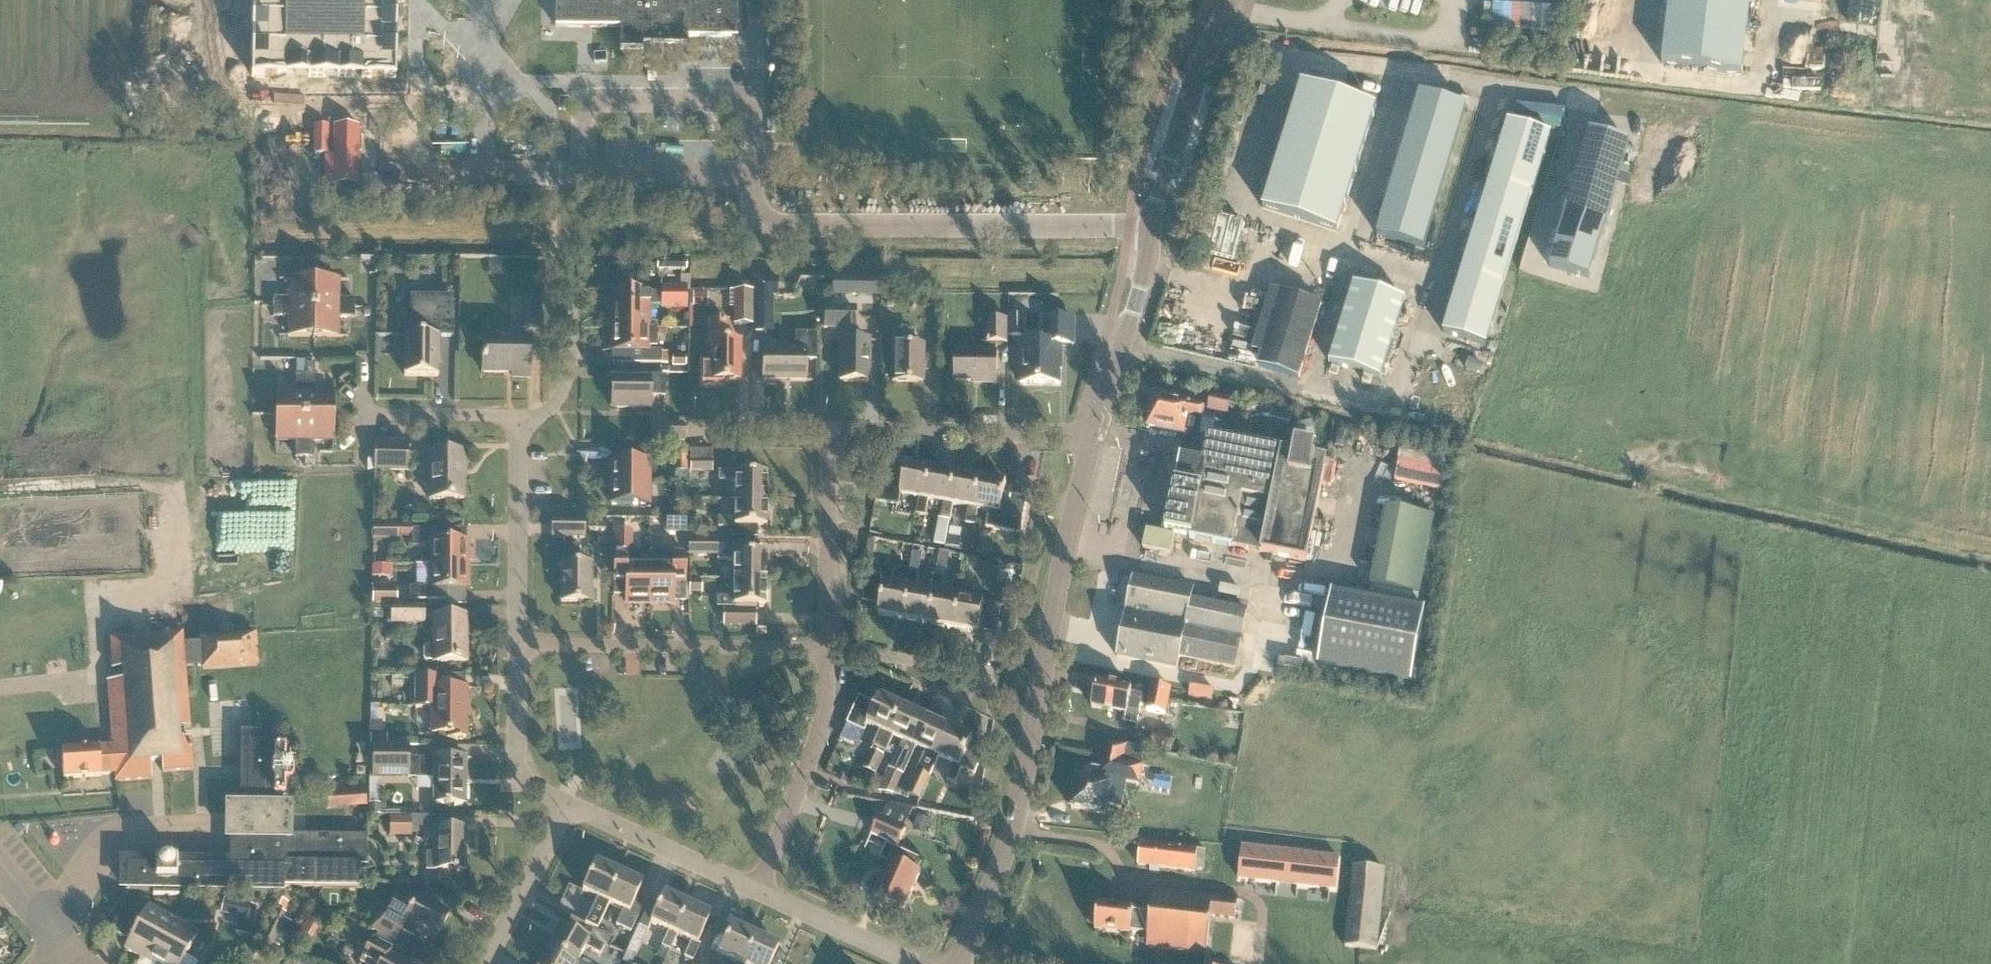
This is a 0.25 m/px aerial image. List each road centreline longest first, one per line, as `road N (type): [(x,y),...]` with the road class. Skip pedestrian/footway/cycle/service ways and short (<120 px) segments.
road 1 (tertiary): [(957,963),(1003,854),(1031,746),(1092,441)]
road 2 (tertiary): [(1092,441),(1164,182),(1232,0)]
road 3 (residential): [(830,647),(519,646)]
road 4 (residential): [(1092,441),(832,427)]
road 5 (residential): [(758,886),(823,720),(830,647)]
road 6 (residential): [(519,646),(519,418)]
road 7 (residential): [(830,647),(832,427)]
road 8 (residential): [(570,807),(758,886)]
road 9 (residential): [(990,715),(987,675),(830,647)]
road 10 (residential): [(758,886),(928,963)]
road 11 (residential): [(570,807),(536,787),(520,765),(519,646)]
road 12 (residential): [(485,963),(570,807)]
road 13 (residential): [(571,295),(568,369),(554,402),(519,418)]
road 14 (residential): [(519,418),(371,411)]

